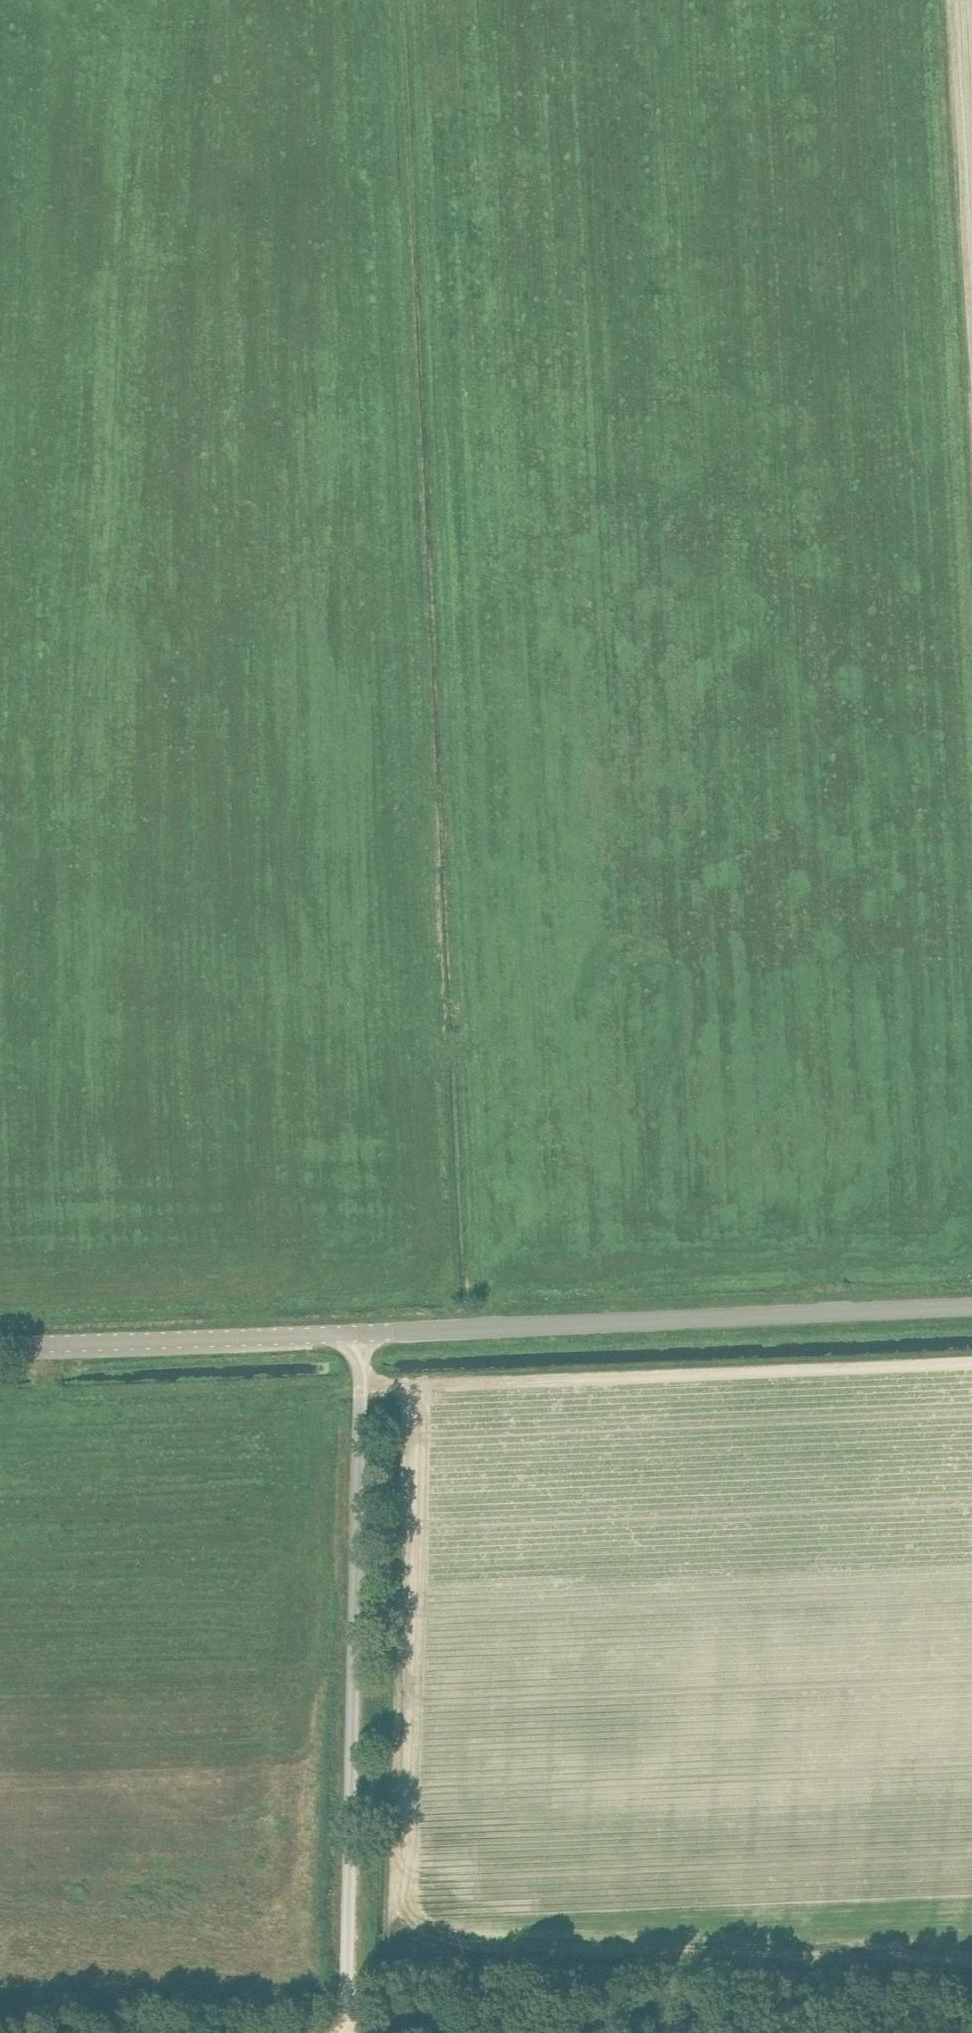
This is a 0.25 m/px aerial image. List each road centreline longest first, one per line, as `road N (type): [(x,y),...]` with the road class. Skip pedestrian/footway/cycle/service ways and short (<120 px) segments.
road 1 (unclassified): [(343,2032),(361,1333)]
road 2 (unclassified): [(361,1333),(971,1307)]
road 3 (unclassified): [(0,1344),(361,1333)]

